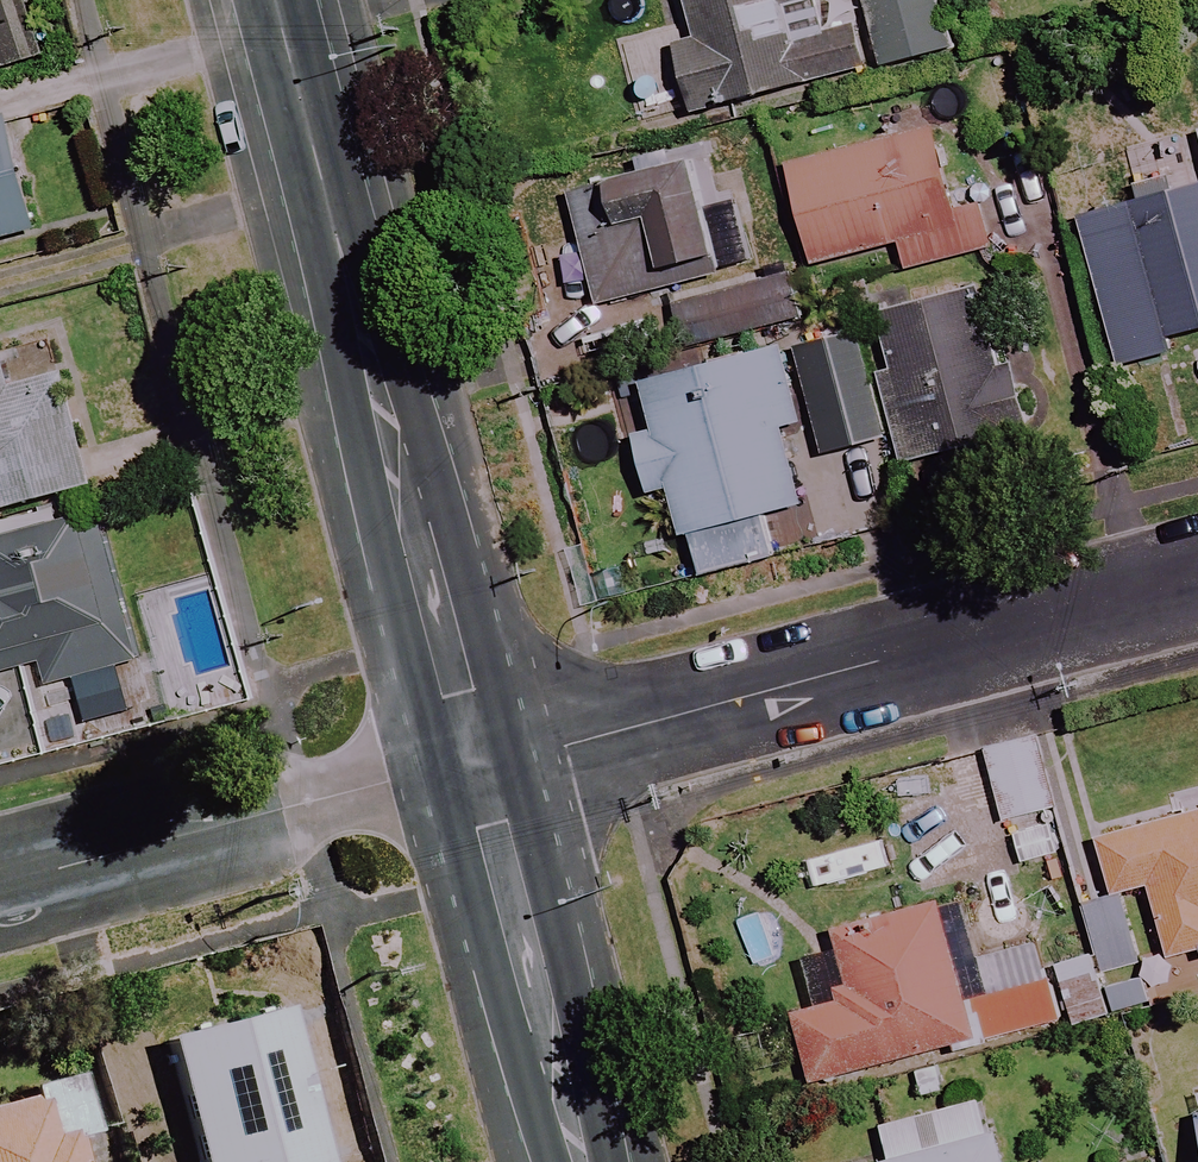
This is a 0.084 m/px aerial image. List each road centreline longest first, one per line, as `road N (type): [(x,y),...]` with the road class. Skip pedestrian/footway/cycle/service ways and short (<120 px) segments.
road 1 (secondary): [(475,762),(441,697),(339,240),(276,0)]
road 2 (residential): [(475,762),(603,736),(1197,580)]
road 3 (residential): [(0,884),(475,762)]
road 4 (secondary): [(588,1161),(508,820),(475,762)]

